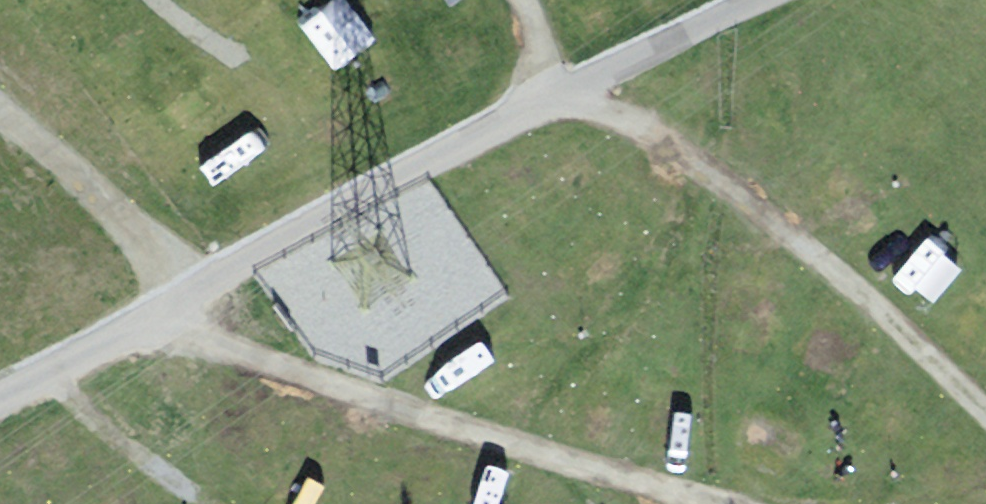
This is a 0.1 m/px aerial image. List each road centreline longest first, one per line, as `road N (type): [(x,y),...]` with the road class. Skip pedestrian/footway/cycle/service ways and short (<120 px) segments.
road 1 (track): [(524,0),(553,104),(632,129),(775,232),(985,416)]
road 2 (track): [(702,503),(385,404),(170,313)]
road 3 (track): [(0,111),(160,251),(170,313)]

